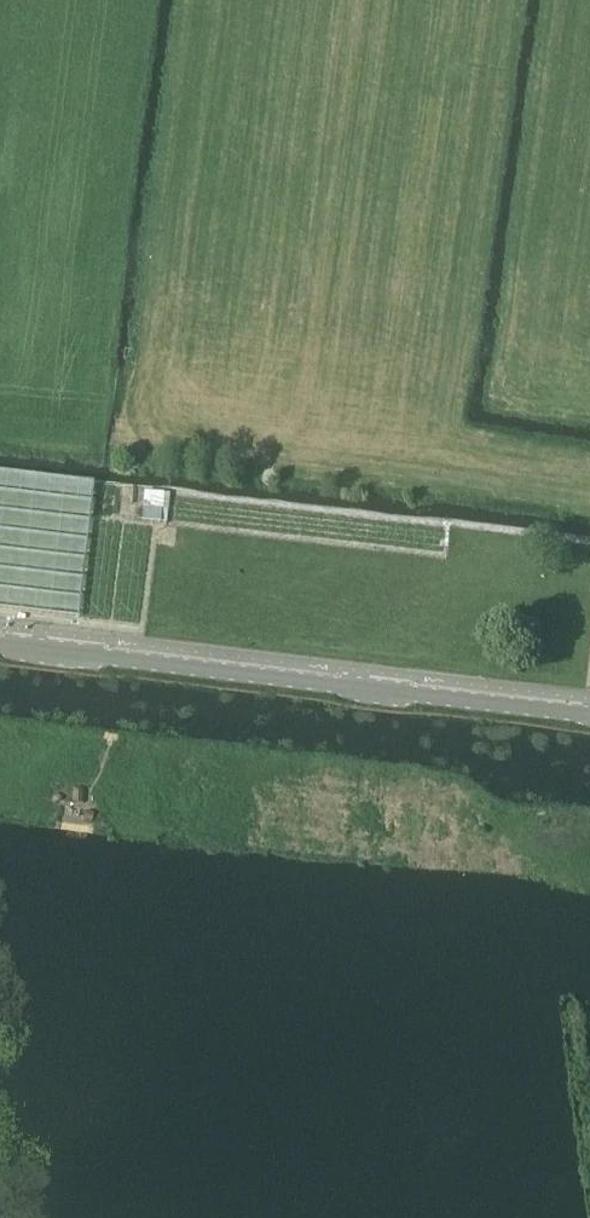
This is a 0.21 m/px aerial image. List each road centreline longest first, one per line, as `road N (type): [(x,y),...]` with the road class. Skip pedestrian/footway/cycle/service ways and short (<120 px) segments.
road 1 (track): [(0,424),(589,494)]
road 2 (tertiary): [(589,714),(0,644)]

